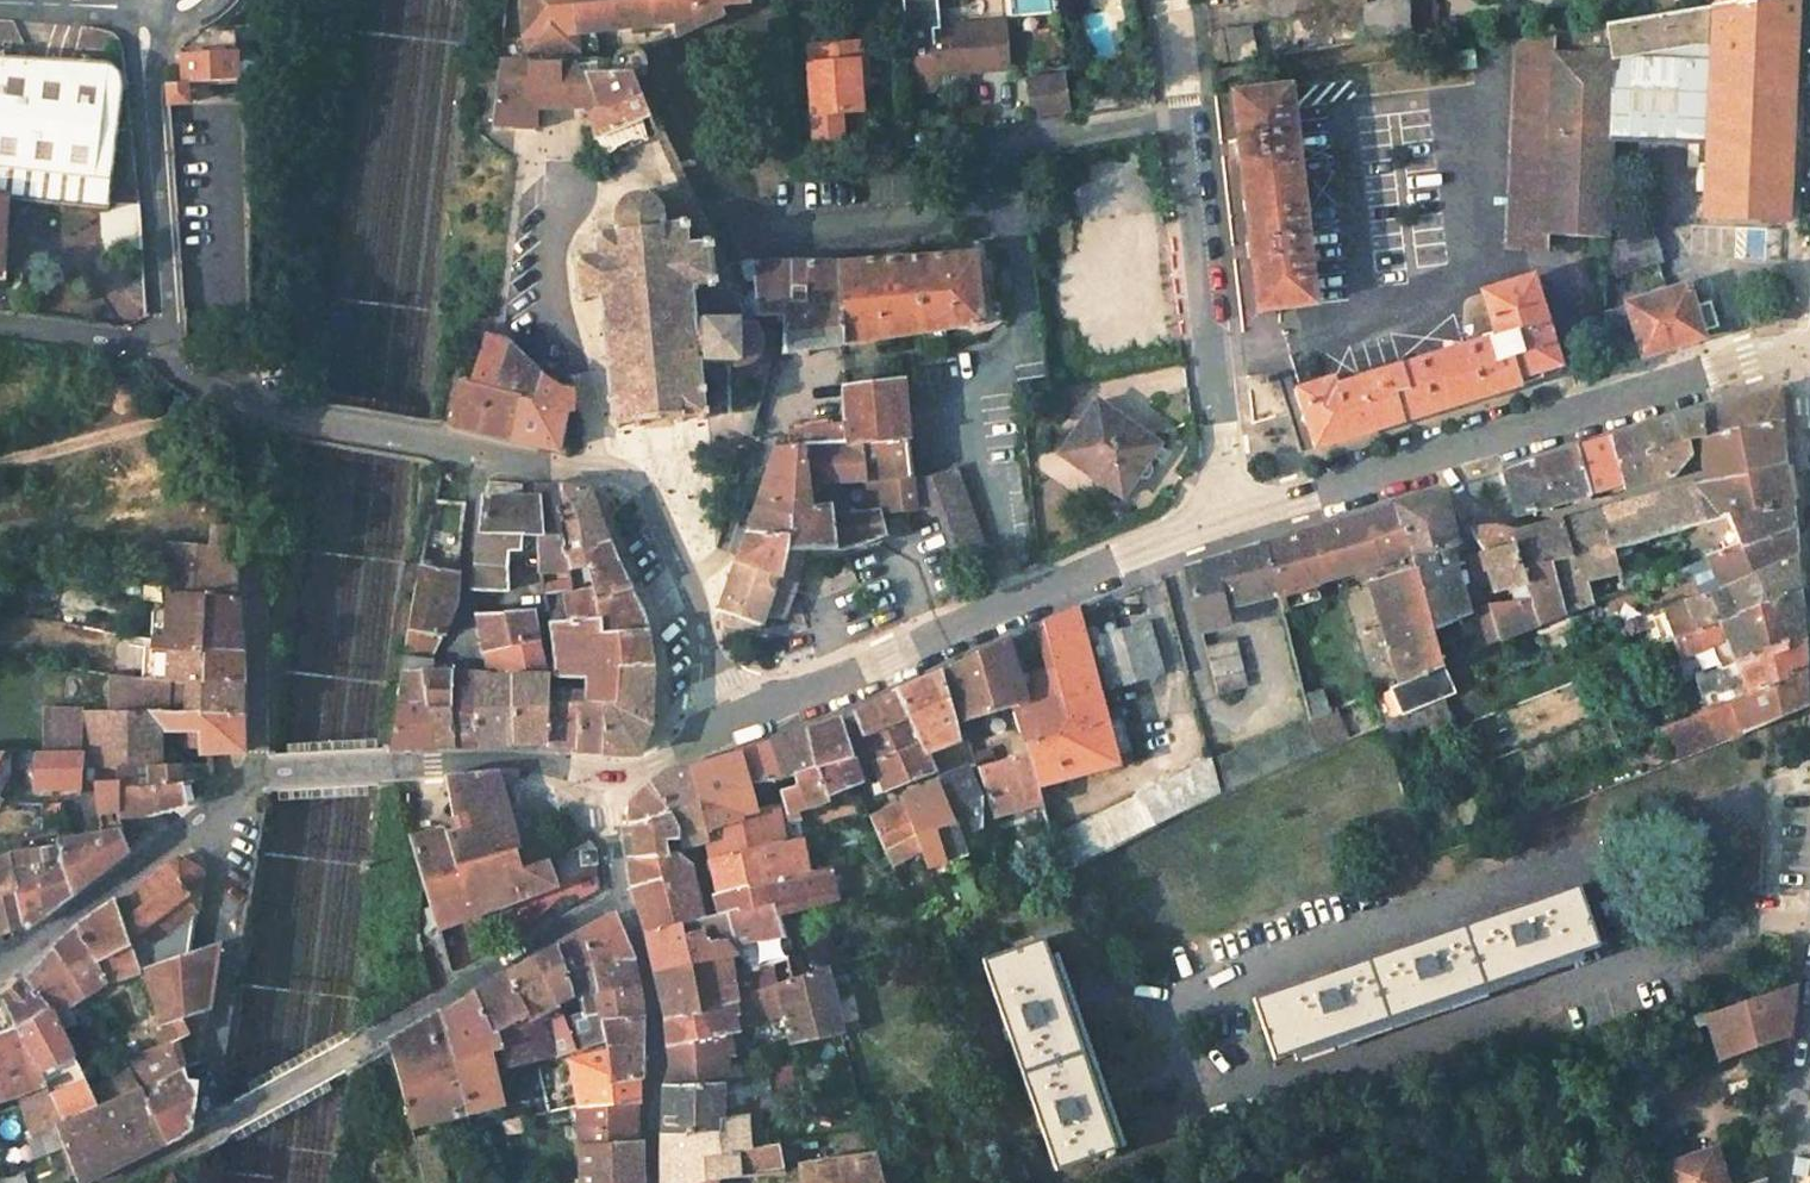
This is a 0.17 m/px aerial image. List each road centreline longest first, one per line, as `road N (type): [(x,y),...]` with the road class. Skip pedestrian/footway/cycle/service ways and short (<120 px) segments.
road 1 (residential): [(1186,115),(997,146),(979,205),(1014,232),(1025,344),(961,405),(1016,601)]
road 2 (residential): [(616,890),(203,1133)]
road 3 (tertiary): [(1186,115),(1227,519)]
road 4 (residential): [(264,415),(254,779)]
road 5 (tertiary): [(1458,448),(1750,361),(1809,360)]
road 6 (tertiary): [(254,779),(514,759),(608,782)]
road 7 (residential): [(221,803),(211,914),(230,942),(203,1133)]
road 8 (residential): [(142,12),(151,350)]
road 9 (tertiary): [(732,724),(1016,601)]
road 10 (residential): [(732,724),(699,613),(650,499),(624,479),(596,472)]
road 11 (residential): [(650,1182),(651,1029),(616,890)]
road 12 (residential): [(596,472),(554,287),(548,245),(556,190)]
road 13 (tertiary): [(0,974),(221,803)]
road 14 (tertiary): [(1227,519),(1458,448)]
road 15 (tertiary): [(1016,601),(1227,519)]
road 16 (residential): [(477,451),(264,415)]
road 17 (residential): [(459,655),(477,451)]
road 18 (residential): [(1477,597),(1457,526),(1475,502),(1458,448)]
road 19 (residential): [(151,350),(0,325)]
road 20 (residential): [(0,7),(142,12)]
road 21 (tertiary): [(608,782),(732,724)]
road 22 (residential): [(264,415),(151,350)]
road 23 (residential): [(596,472),(477,451)]

